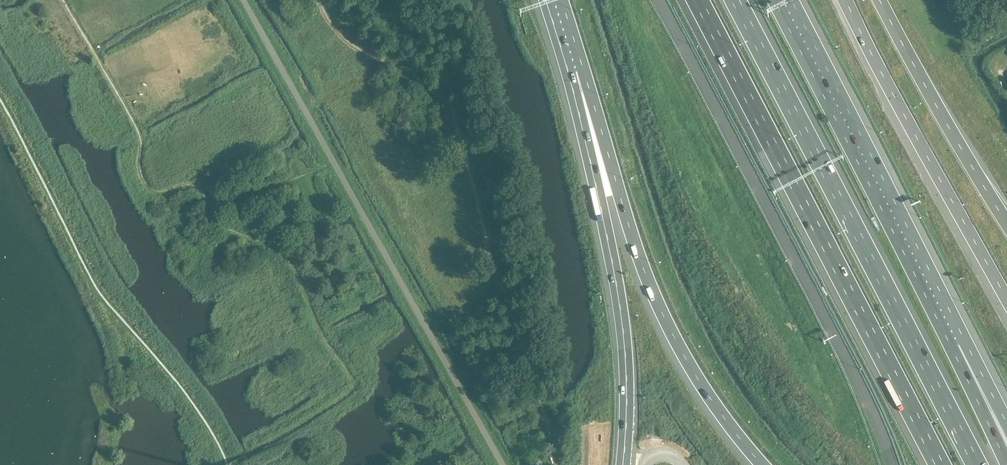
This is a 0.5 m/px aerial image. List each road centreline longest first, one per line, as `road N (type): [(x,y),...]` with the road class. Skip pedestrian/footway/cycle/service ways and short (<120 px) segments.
road 1 (motorway): [(699,0),(943,464)]
road 2 (motorway): [(977,464),(736,0)]
road 3 (motorway): [(895,464),(659,0)]
road 4 (motorway): [(575,70),(672,334),(762,464)]
road 5 (motorway): [(981,391),(781,0)]
road 6 (motorway): [(575,70),(626,348),(625,464)]
road 7 (motorway): [(845,0),(1006,299)]
road 8 (motorway): [(1006,223),(879,0)]

